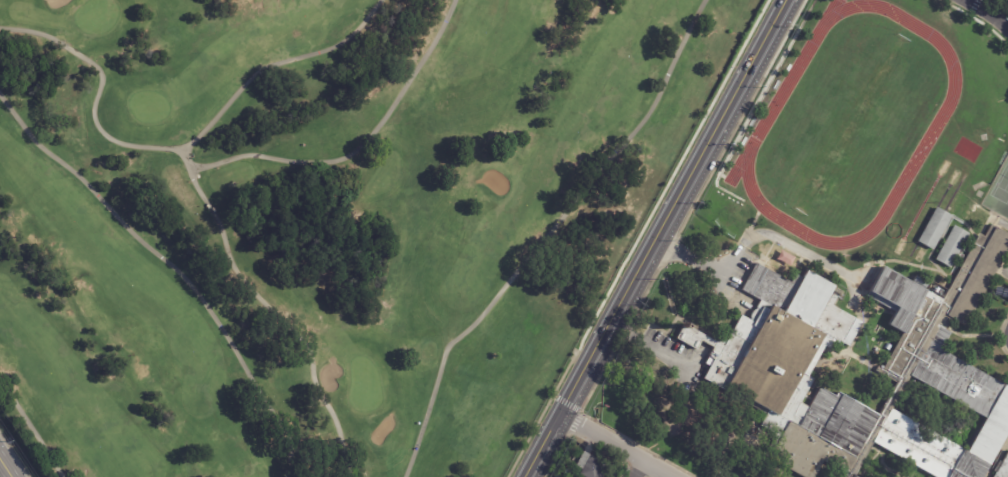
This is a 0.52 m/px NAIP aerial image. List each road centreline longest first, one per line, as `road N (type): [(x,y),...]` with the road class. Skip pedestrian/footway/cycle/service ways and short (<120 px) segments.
road 1 (tertiary): [(529,476),(790,0)]
road 2 (residential): [(673,476),(564,415)]

